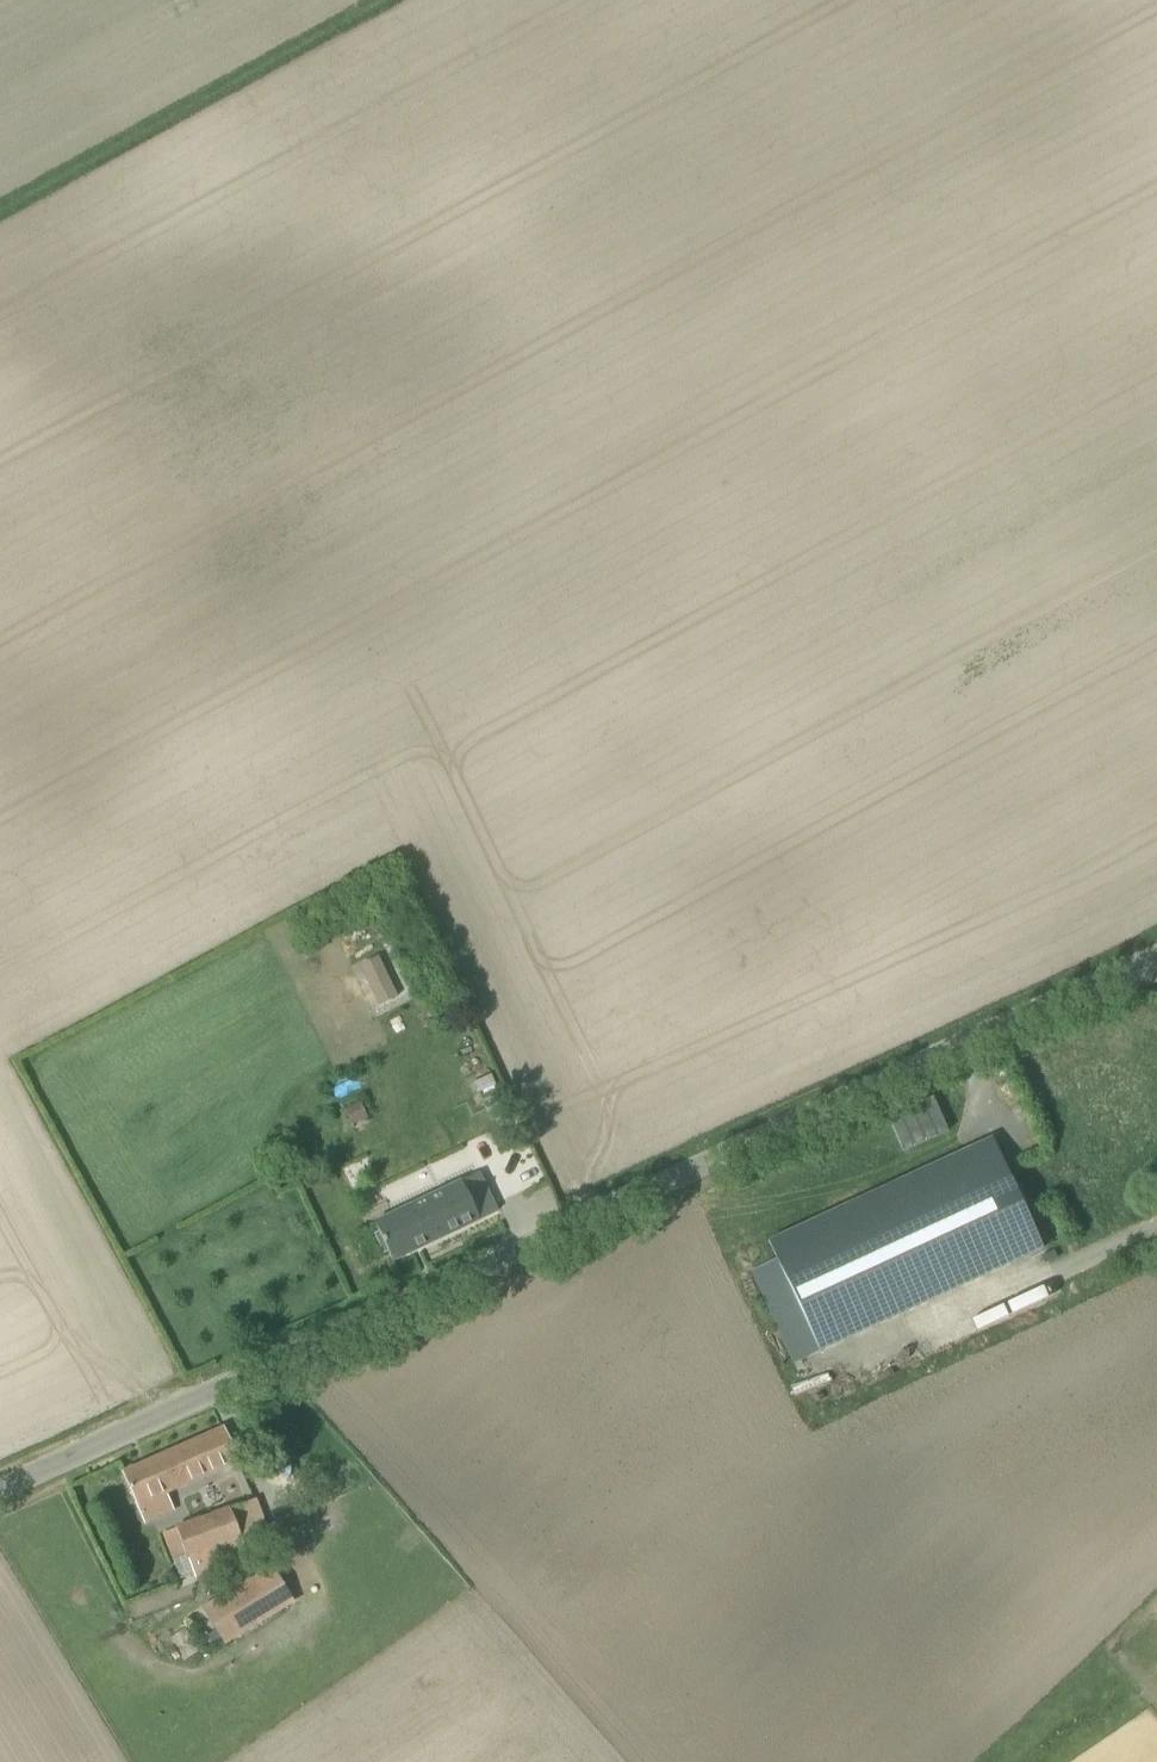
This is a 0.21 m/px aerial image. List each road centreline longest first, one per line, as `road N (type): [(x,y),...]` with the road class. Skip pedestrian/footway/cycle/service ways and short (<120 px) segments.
road 1 (unclassified): [(0,1496),(568,1245),(1040,1011),(1156,964)]

